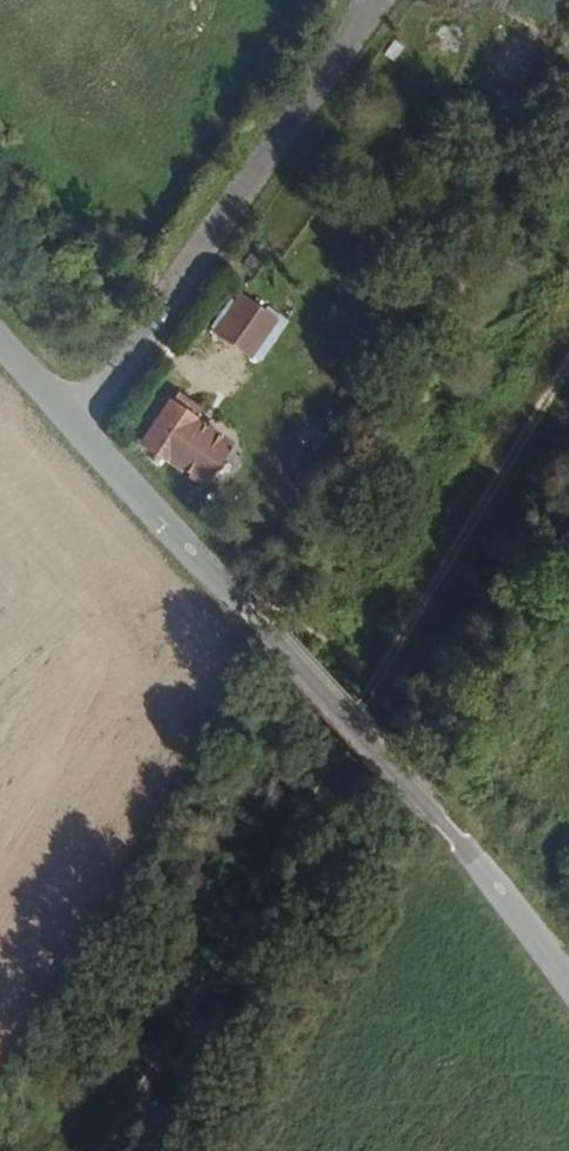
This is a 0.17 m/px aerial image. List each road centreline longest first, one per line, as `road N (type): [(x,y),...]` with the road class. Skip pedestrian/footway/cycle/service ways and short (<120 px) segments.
road 1 (track): [(568,361),(480,509),(137,1150)]
road 2 (unclassified): [(0,347),(419,804),(568,991)]

